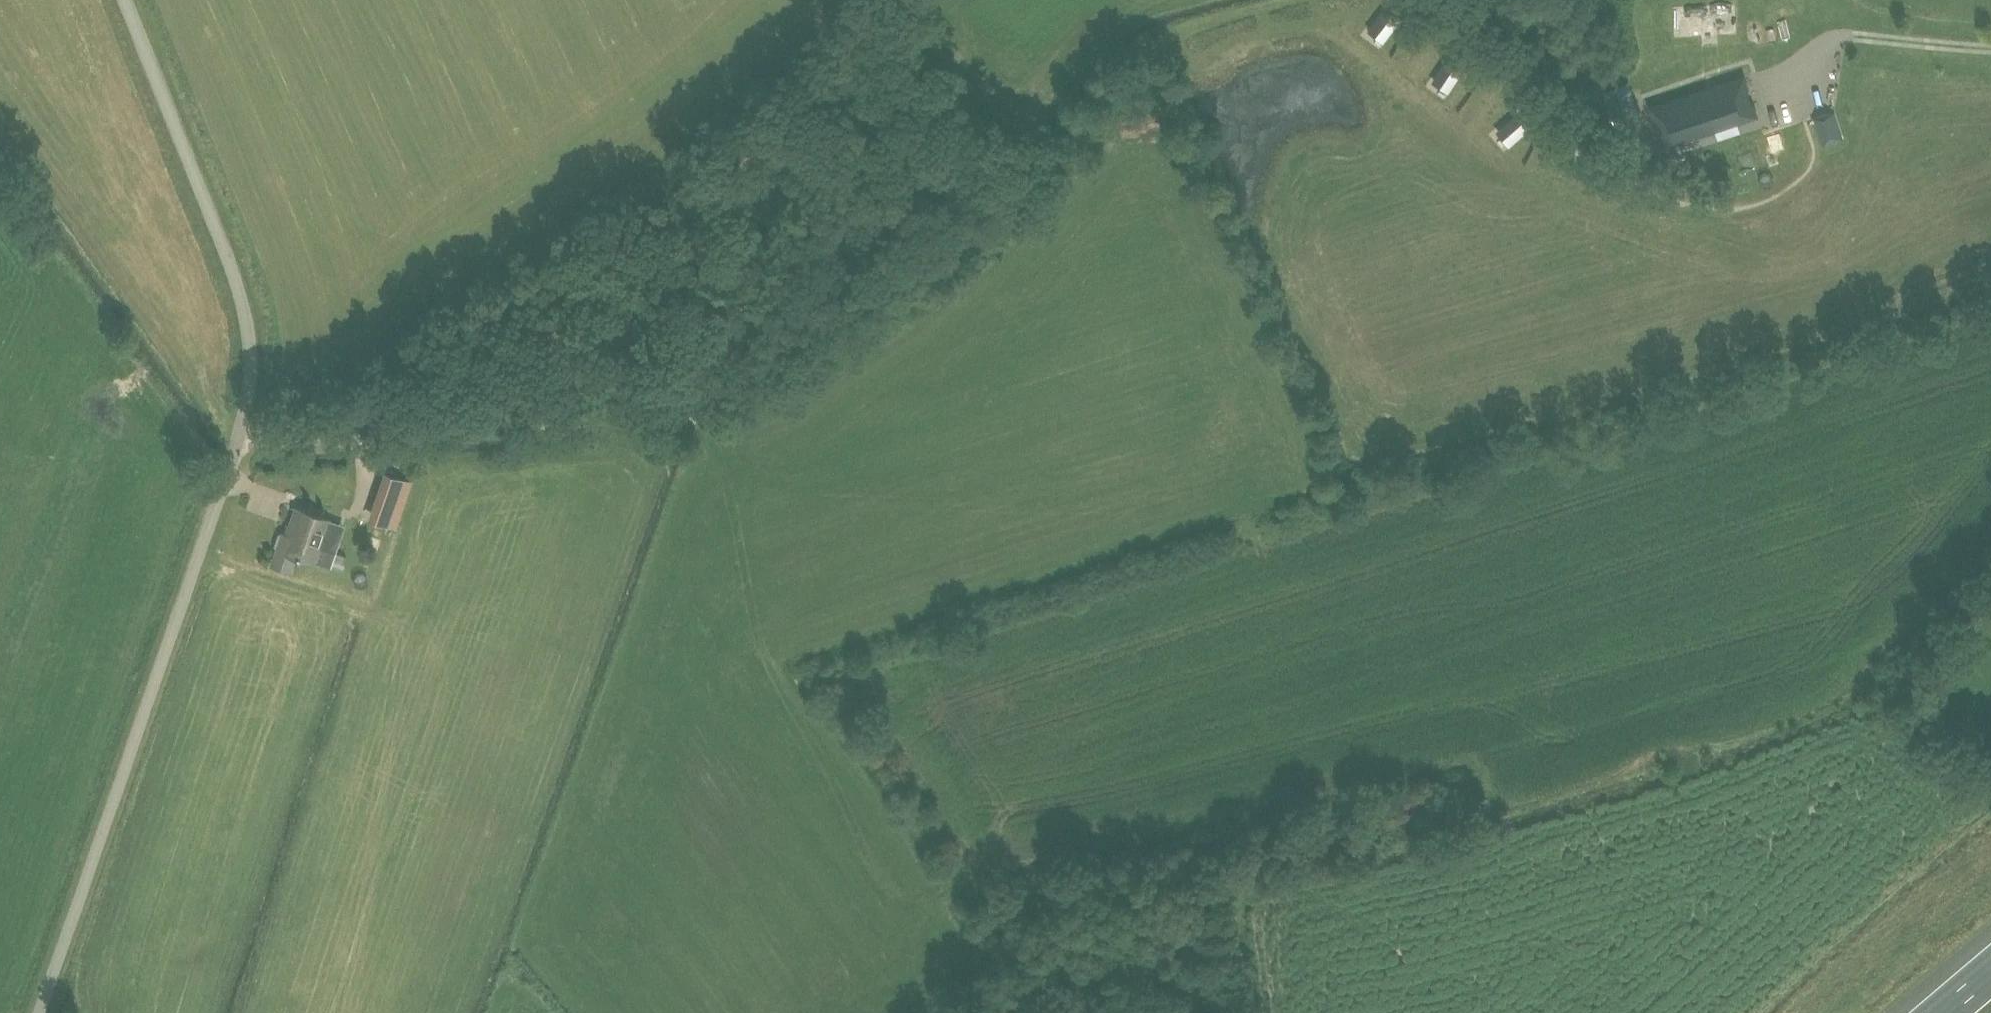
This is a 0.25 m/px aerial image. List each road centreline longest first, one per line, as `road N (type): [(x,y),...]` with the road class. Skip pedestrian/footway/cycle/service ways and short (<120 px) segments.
road 1 (unclassified): [(40,1012),(241,432),(248,390),(247,317),(236,273),(128,0)]
road 2 (track): [(691,413),(237,444)]
road 3 (track): [(1851,36),(1990,49)]

